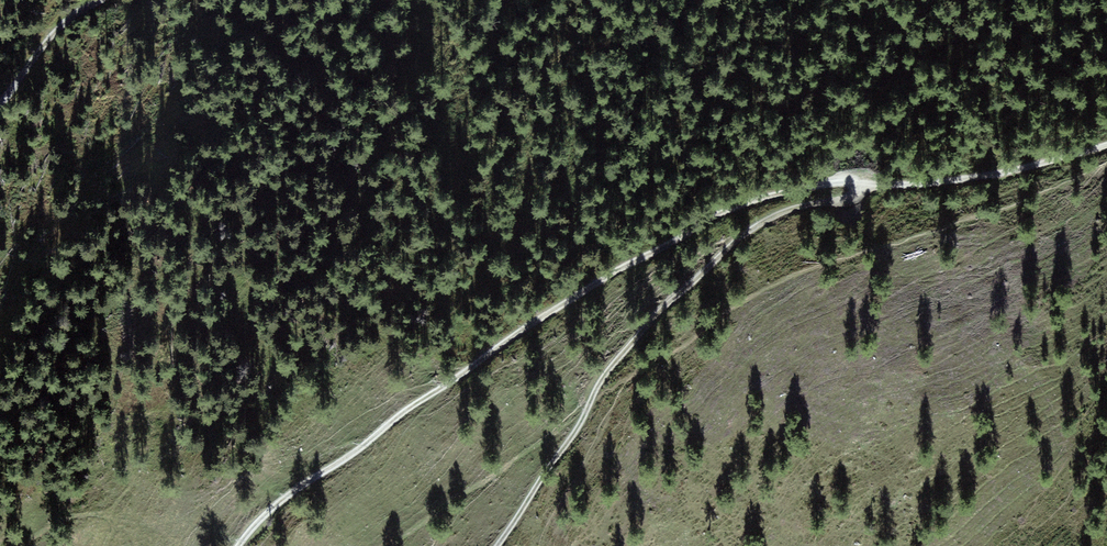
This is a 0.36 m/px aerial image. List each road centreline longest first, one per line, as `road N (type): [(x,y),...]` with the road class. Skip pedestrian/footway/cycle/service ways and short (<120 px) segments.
road 1 (track): [(234,545),(297,489),(344,468),(523,340),(720,221),(834,184),(991,180),(1106,149)]
road 2 (track): [(870,185),(863,197),(777,223),(658,322),(606,387),(592,429),(506,545)]
road 3 (track): [(0,92),(45,31),(99,0)]

